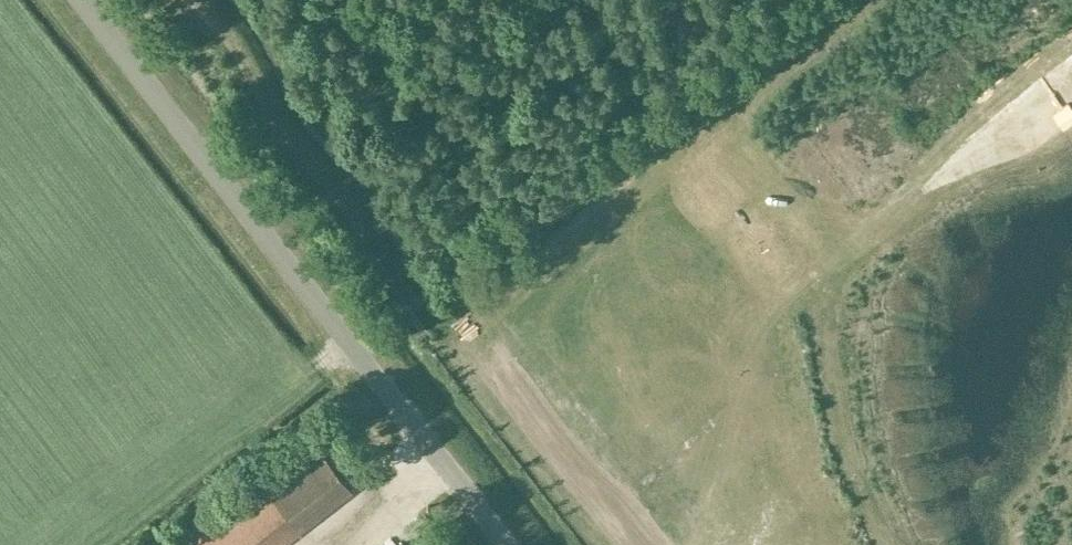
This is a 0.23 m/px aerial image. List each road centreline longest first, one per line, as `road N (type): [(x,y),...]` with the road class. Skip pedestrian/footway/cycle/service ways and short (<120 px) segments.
road 1 (track): [(590,544),(433,347),(863,0)]
road 2 (unclassified): [(507,544),(82,0)]
road 3 (track): [(1071,32),(1039,52),(925,159),(842,253),(707,125)]
road 4 (track): [(191,0),(224,32),(274,125),(360,229),(402,304)]

